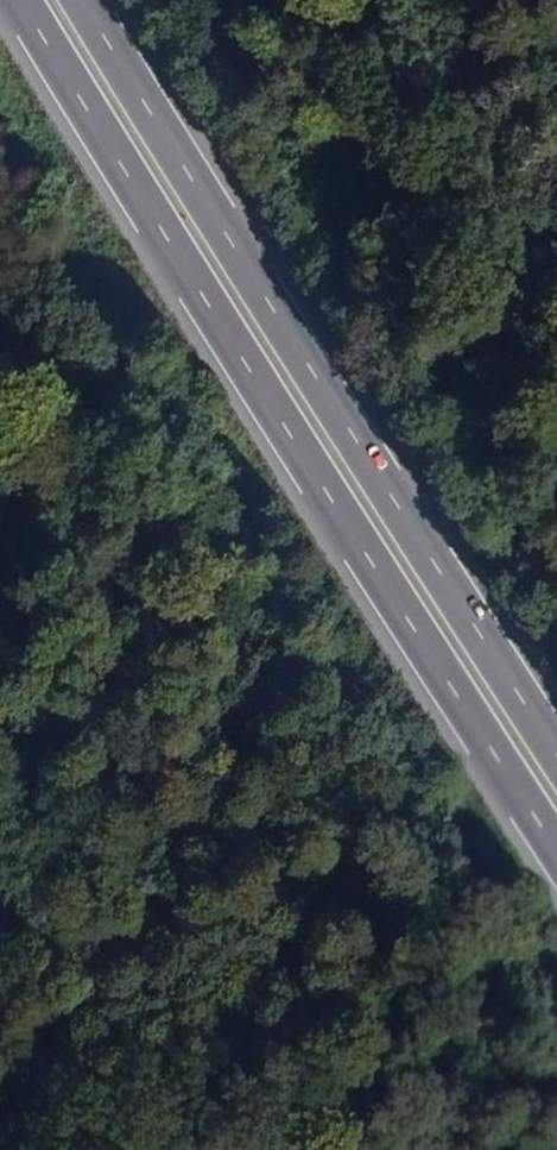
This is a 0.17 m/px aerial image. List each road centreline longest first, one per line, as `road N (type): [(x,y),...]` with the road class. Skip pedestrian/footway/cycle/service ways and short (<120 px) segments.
road 1 (motorway): [(21,0),(556,848)]
road 2 (motorway): [(556,755),(81,0)]

